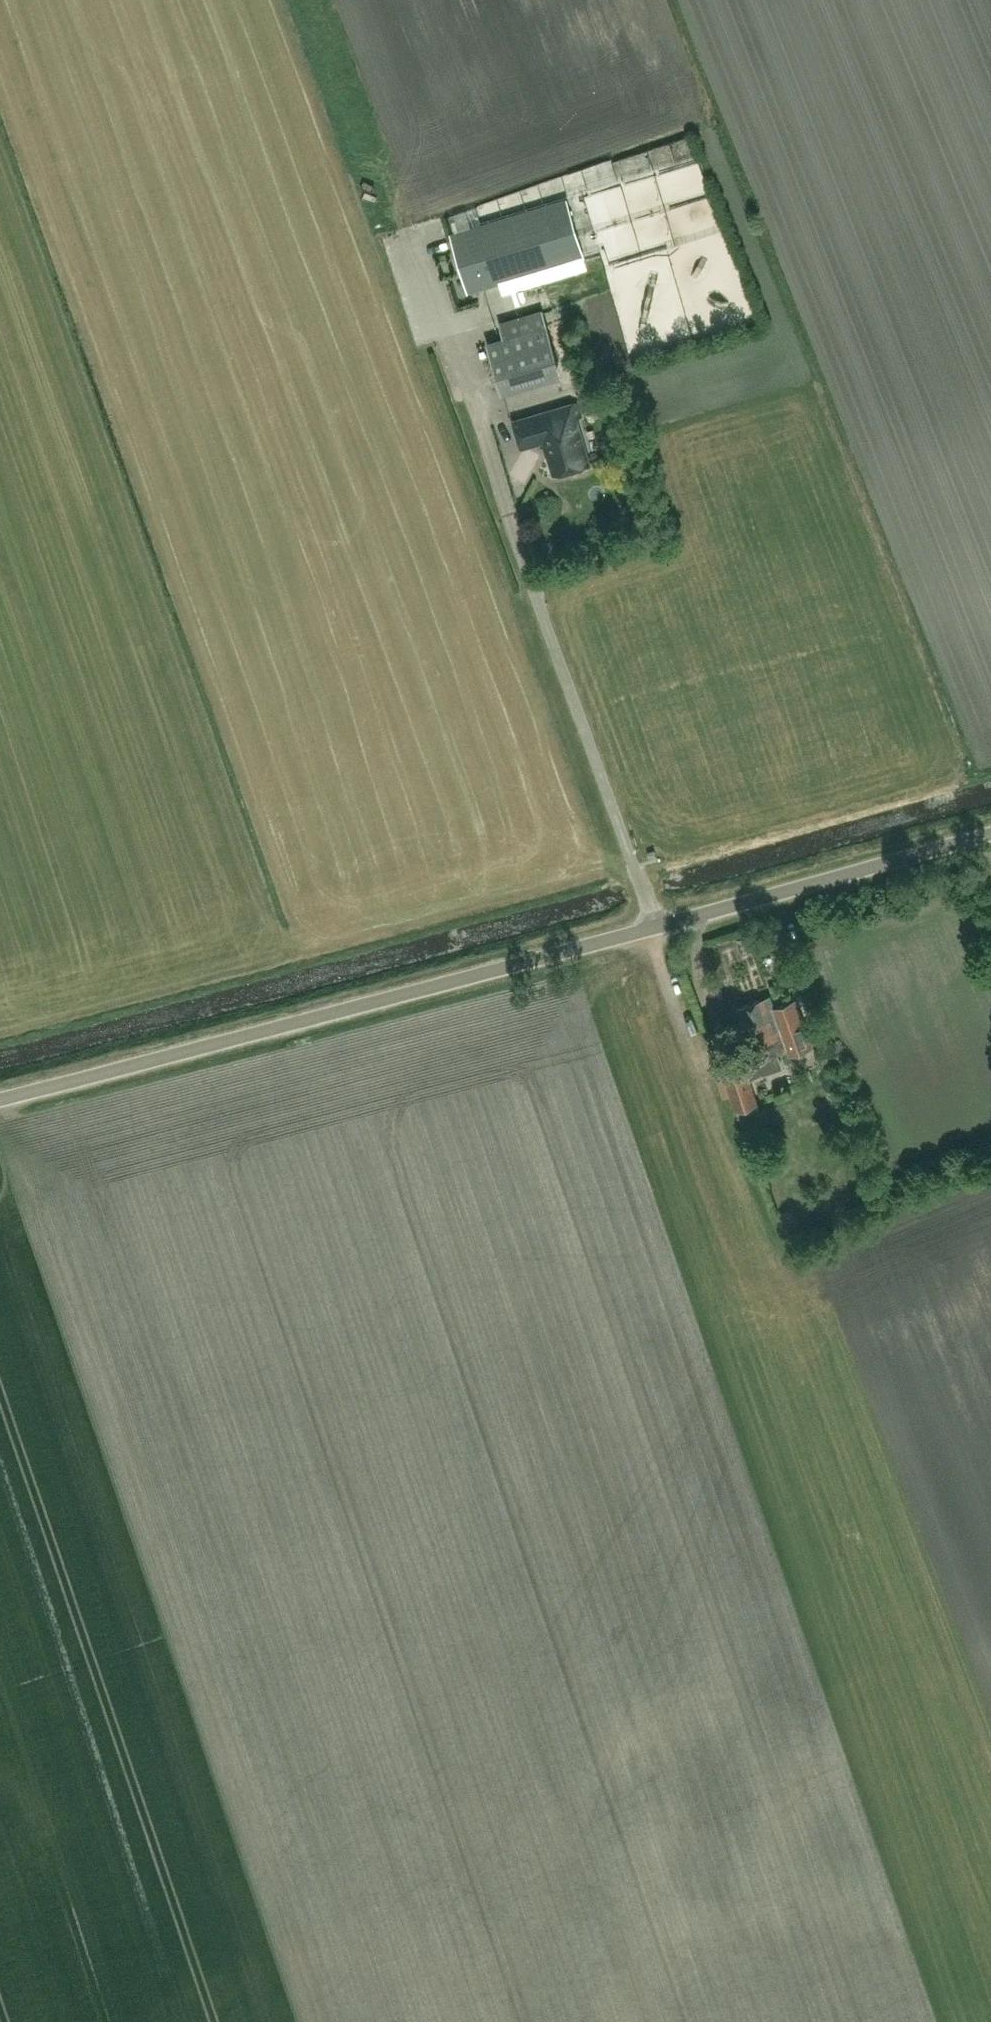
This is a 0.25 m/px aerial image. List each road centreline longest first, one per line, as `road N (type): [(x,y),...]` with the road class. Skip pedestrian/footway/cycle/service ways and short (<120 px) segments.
road 1 (unclassified): [(0,1097),(990,831)]

